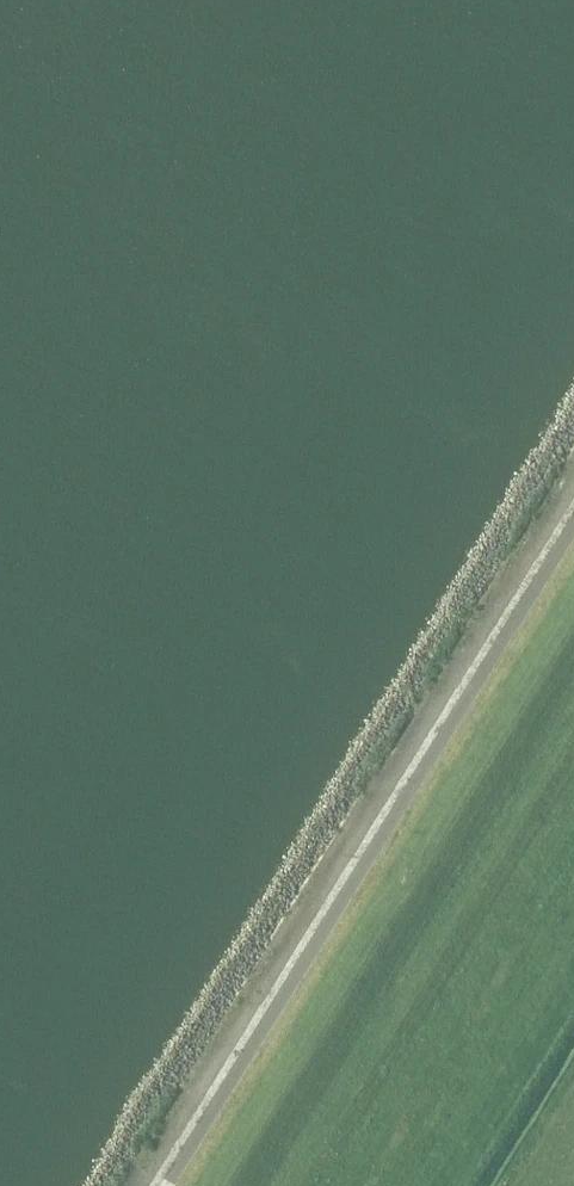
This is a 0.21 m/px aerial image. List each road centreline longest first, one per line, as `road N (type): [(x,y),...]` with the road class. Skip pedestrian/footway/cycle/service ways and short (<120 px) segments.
road 1 (unclassified): [(166,1185),(573,526)]

